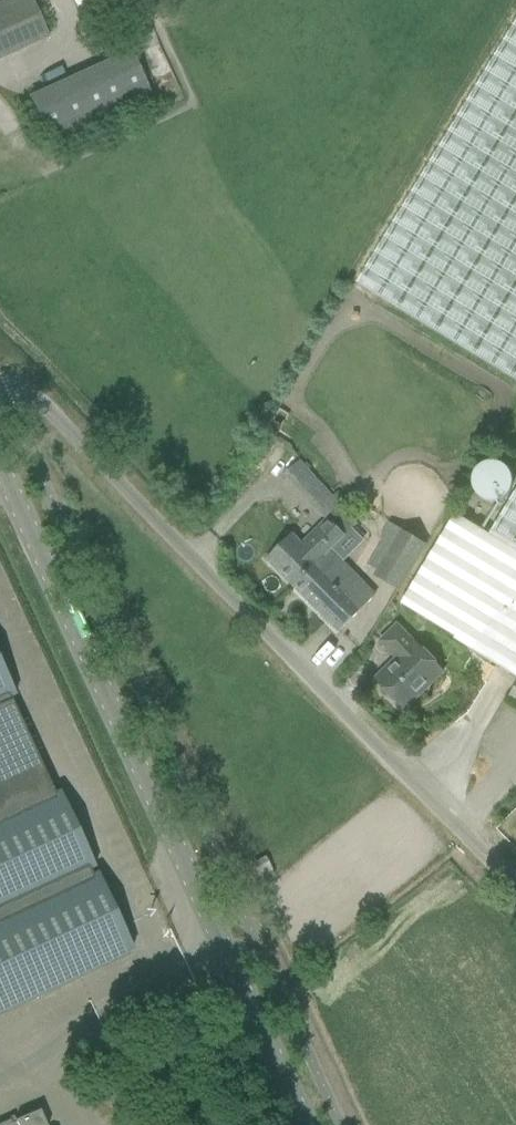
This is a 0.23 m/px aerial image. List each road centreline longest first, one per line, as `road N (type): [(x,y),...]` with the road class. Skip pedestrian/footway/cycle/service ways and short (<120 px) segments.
road 1 (unclassified): [(515,887),(42,409),(0,390)]
road 2 (tertiary): [(226,951),(0,478)]
road 3 (unclassified): [(0,1082),(226,951)]
road 4 (tertiary): [(302,1124),(226,951)]

